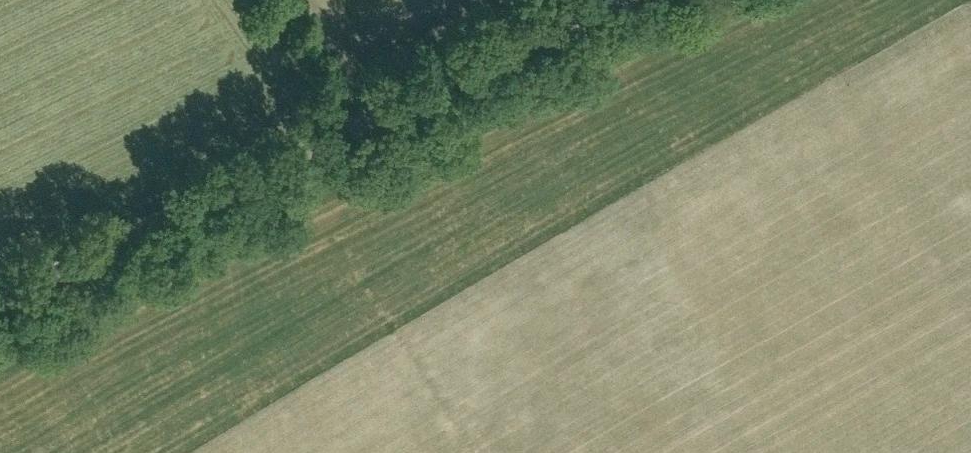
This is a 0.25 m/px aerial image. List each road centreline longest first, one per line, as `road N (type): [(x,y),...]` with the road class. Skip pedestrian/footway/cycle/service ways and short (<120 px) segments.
road 1 (unclassified): [(0,288),(572,0)]

